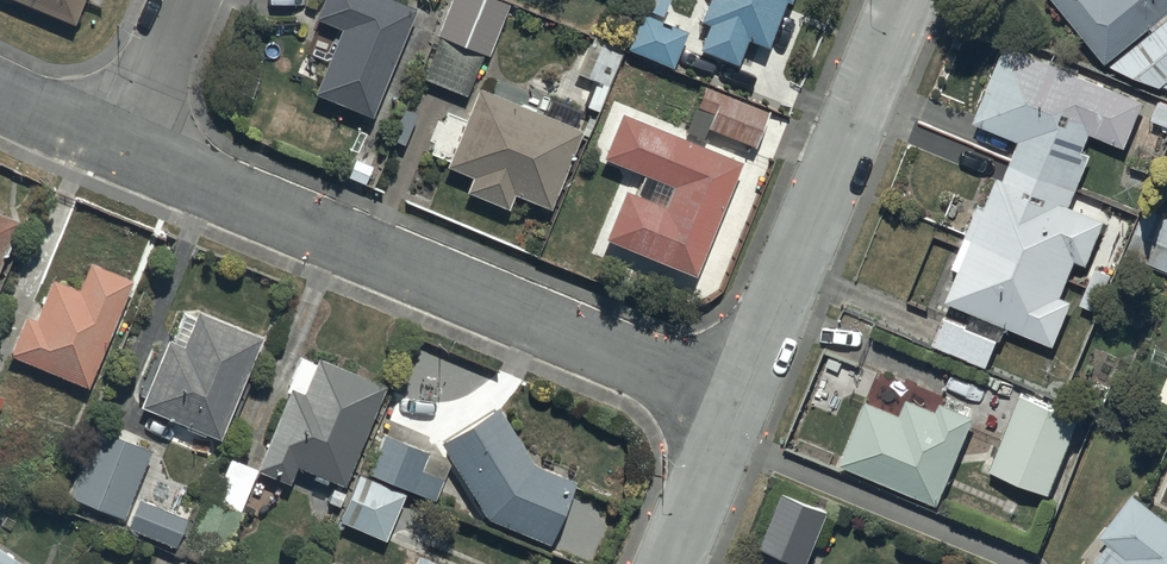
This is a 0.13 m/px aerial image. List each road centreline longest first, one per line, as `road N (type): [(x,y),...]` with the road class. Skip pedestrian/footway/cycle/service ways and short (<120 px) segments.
road 1 (residential): [(733,398),(120,144)]
road 2 (residential): [(900,0),(733,398)]
road 3 (residential): [(733,398),(669,563)]
road 4 (residential): [(180,0),(120,144)]
road 5 (residential): [(120,144),(0,90)]

